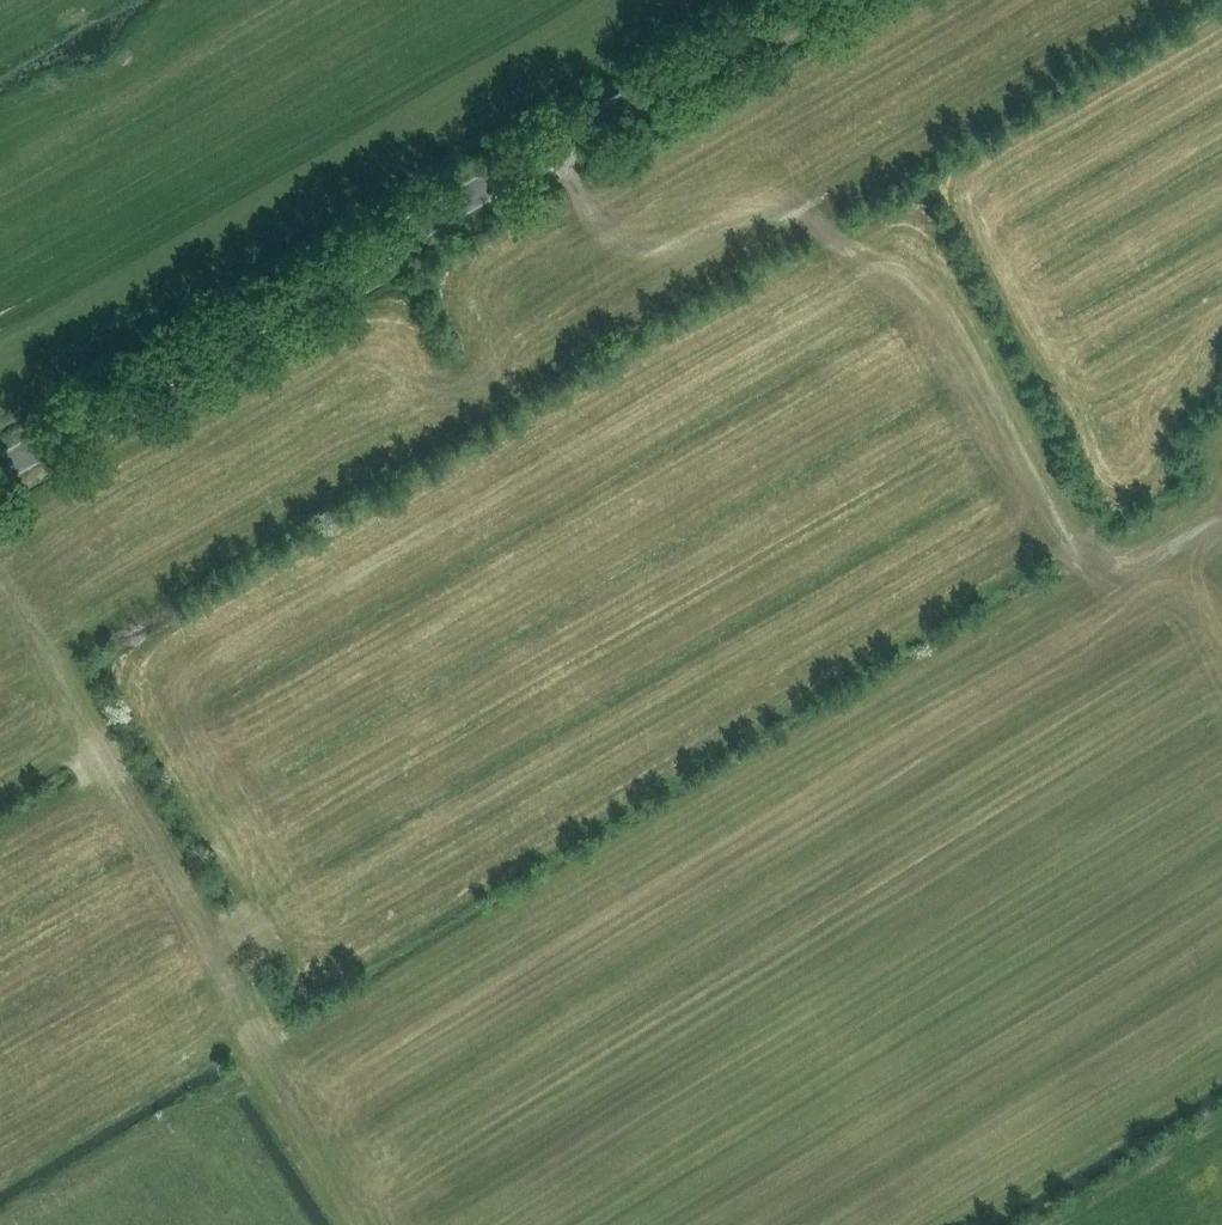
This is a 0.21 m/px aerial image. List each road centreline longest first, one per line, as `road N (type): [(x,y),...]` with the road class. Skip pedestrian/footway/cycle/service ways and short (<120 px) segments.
road 1 (tertiary): [(0,475),(821,0)]

